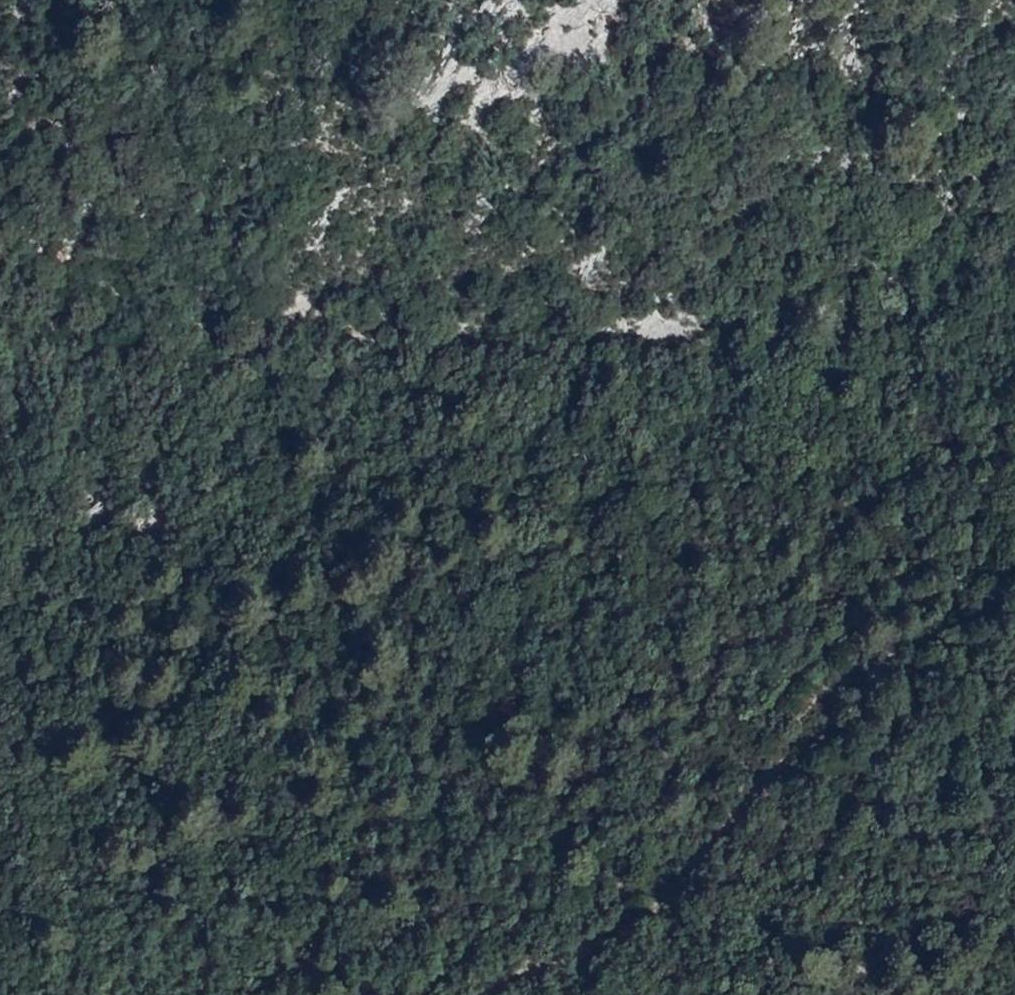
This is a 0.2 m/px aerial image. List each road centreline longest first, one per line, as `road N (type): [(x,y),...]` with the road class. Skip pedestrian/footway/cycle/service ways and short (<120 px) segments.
road 1 (track): [(440,994),(653,911),(821,685),(986,614),(1014,554)]

